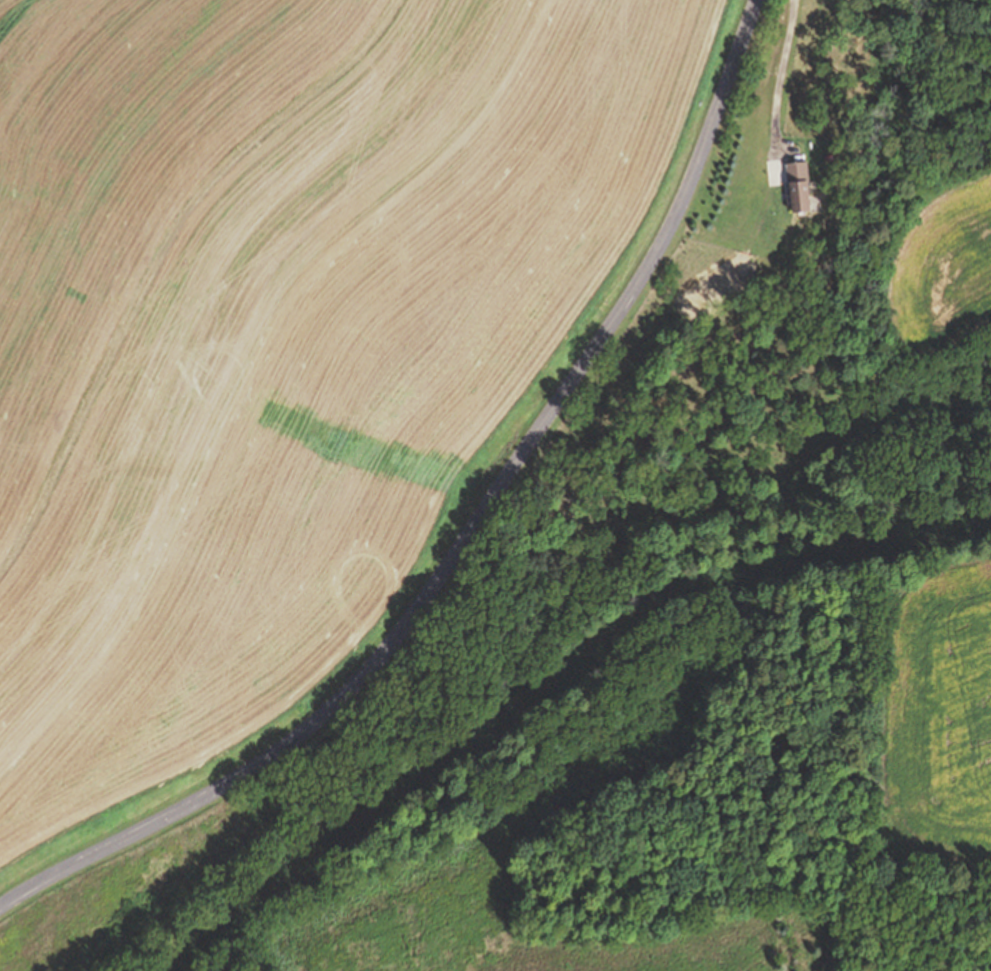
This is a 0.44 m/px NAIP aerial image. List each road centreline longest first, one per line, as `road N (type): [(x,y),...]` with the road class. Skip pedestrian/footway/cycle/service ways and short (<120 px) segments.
road 1 (residential): [(0,910),(239,776),(357,682),(513,469),(679,211),(760,0)]

